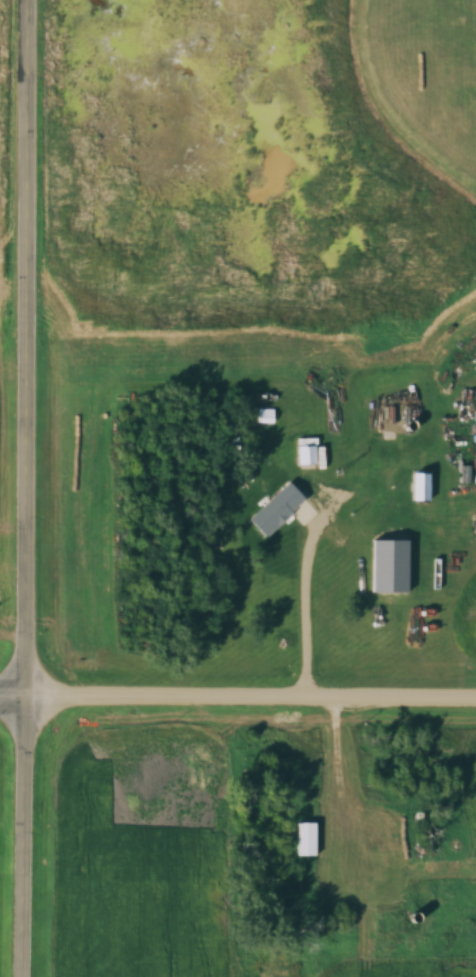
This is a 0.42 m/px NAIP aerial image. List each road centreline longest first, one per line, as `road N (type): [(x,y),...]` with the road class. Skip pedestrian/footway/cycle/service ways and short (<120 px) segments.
road 1 (tertiary): [(20,976),(28,0)]
road 2 (residential): [(475,697),(26,696)]

